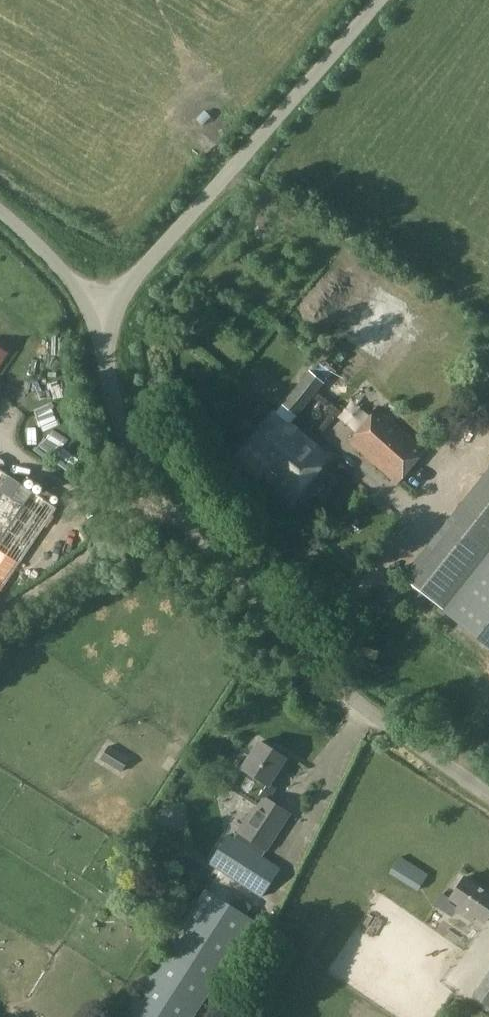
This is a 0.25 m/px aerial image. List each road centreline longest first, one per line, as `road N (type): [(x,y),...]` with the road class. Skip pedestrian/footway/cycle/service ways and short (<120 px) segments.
road 1 (unclassified): [(488,795),(327,679),(163,498)]
road 2 (unclassified): [(107,314),(377,0)]
road 3 (unclassified): [(163,498),(0,622)]
road 4 (unclassified): [(163,498),(118,425),(108,391),(107,314)]
road 5 (unclassified): [(107,314),(0,214)]

